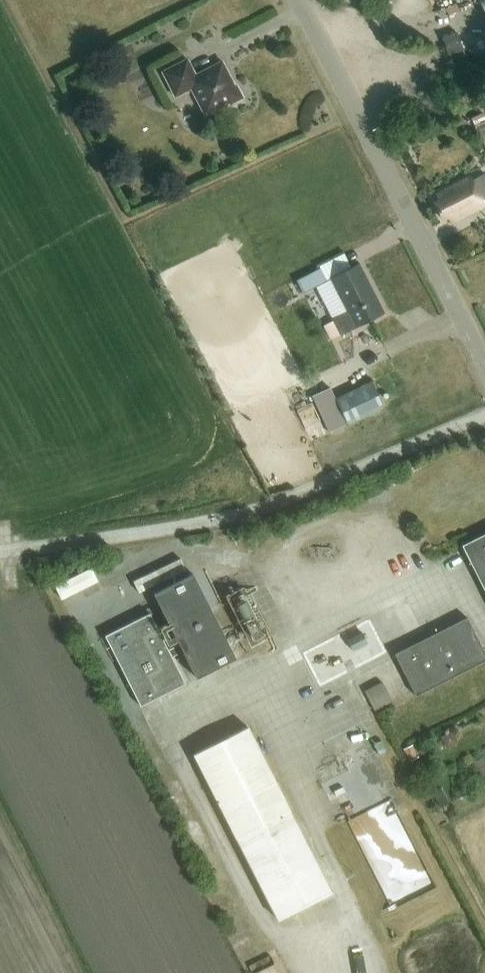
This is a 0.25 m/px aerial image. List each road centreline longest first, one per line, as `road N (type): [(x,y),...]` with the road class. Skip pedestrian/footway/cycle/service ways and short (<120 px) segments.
road 1 (unclassified): [(484,367),(298,0)]

